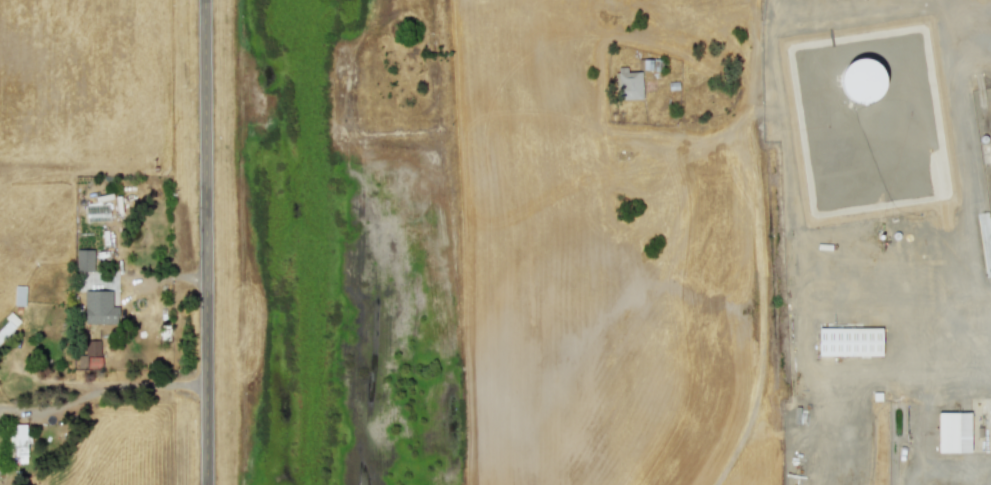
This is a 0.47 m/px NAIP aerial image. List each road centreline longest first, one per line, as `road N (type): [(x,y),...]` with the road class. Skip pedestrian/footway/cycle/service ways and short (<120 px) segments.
road 1 (tertiary): [(210,484),(207,0)]

